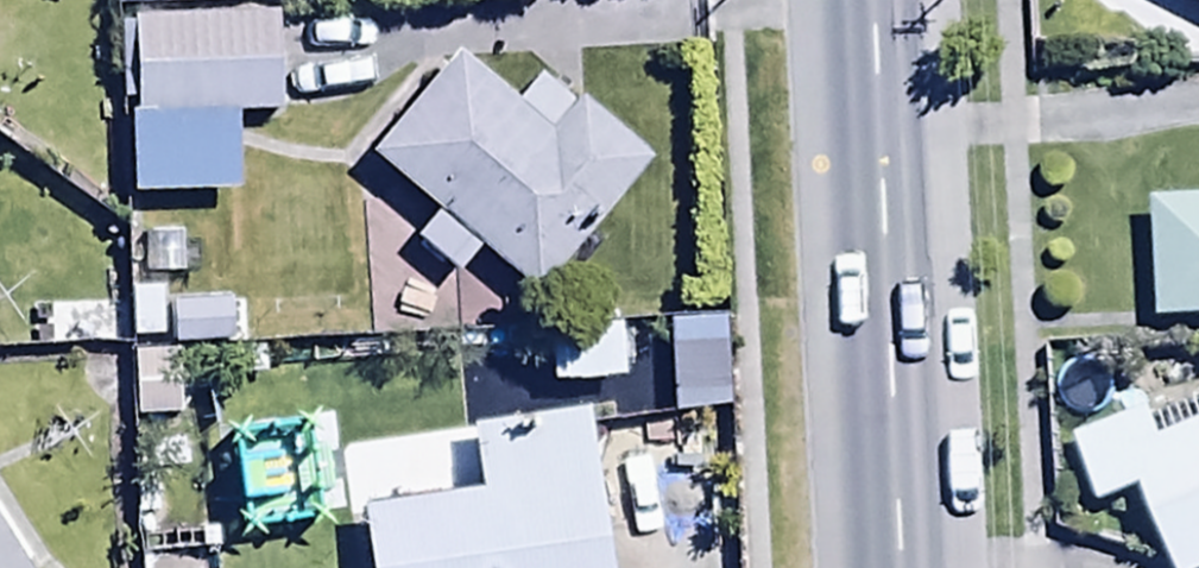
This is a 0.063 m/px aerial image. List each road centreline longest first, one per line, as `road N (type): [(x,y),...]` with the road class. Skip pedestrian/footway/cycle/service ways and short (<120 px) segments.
road 1 (secondary): [(895,567),(866,0)]

